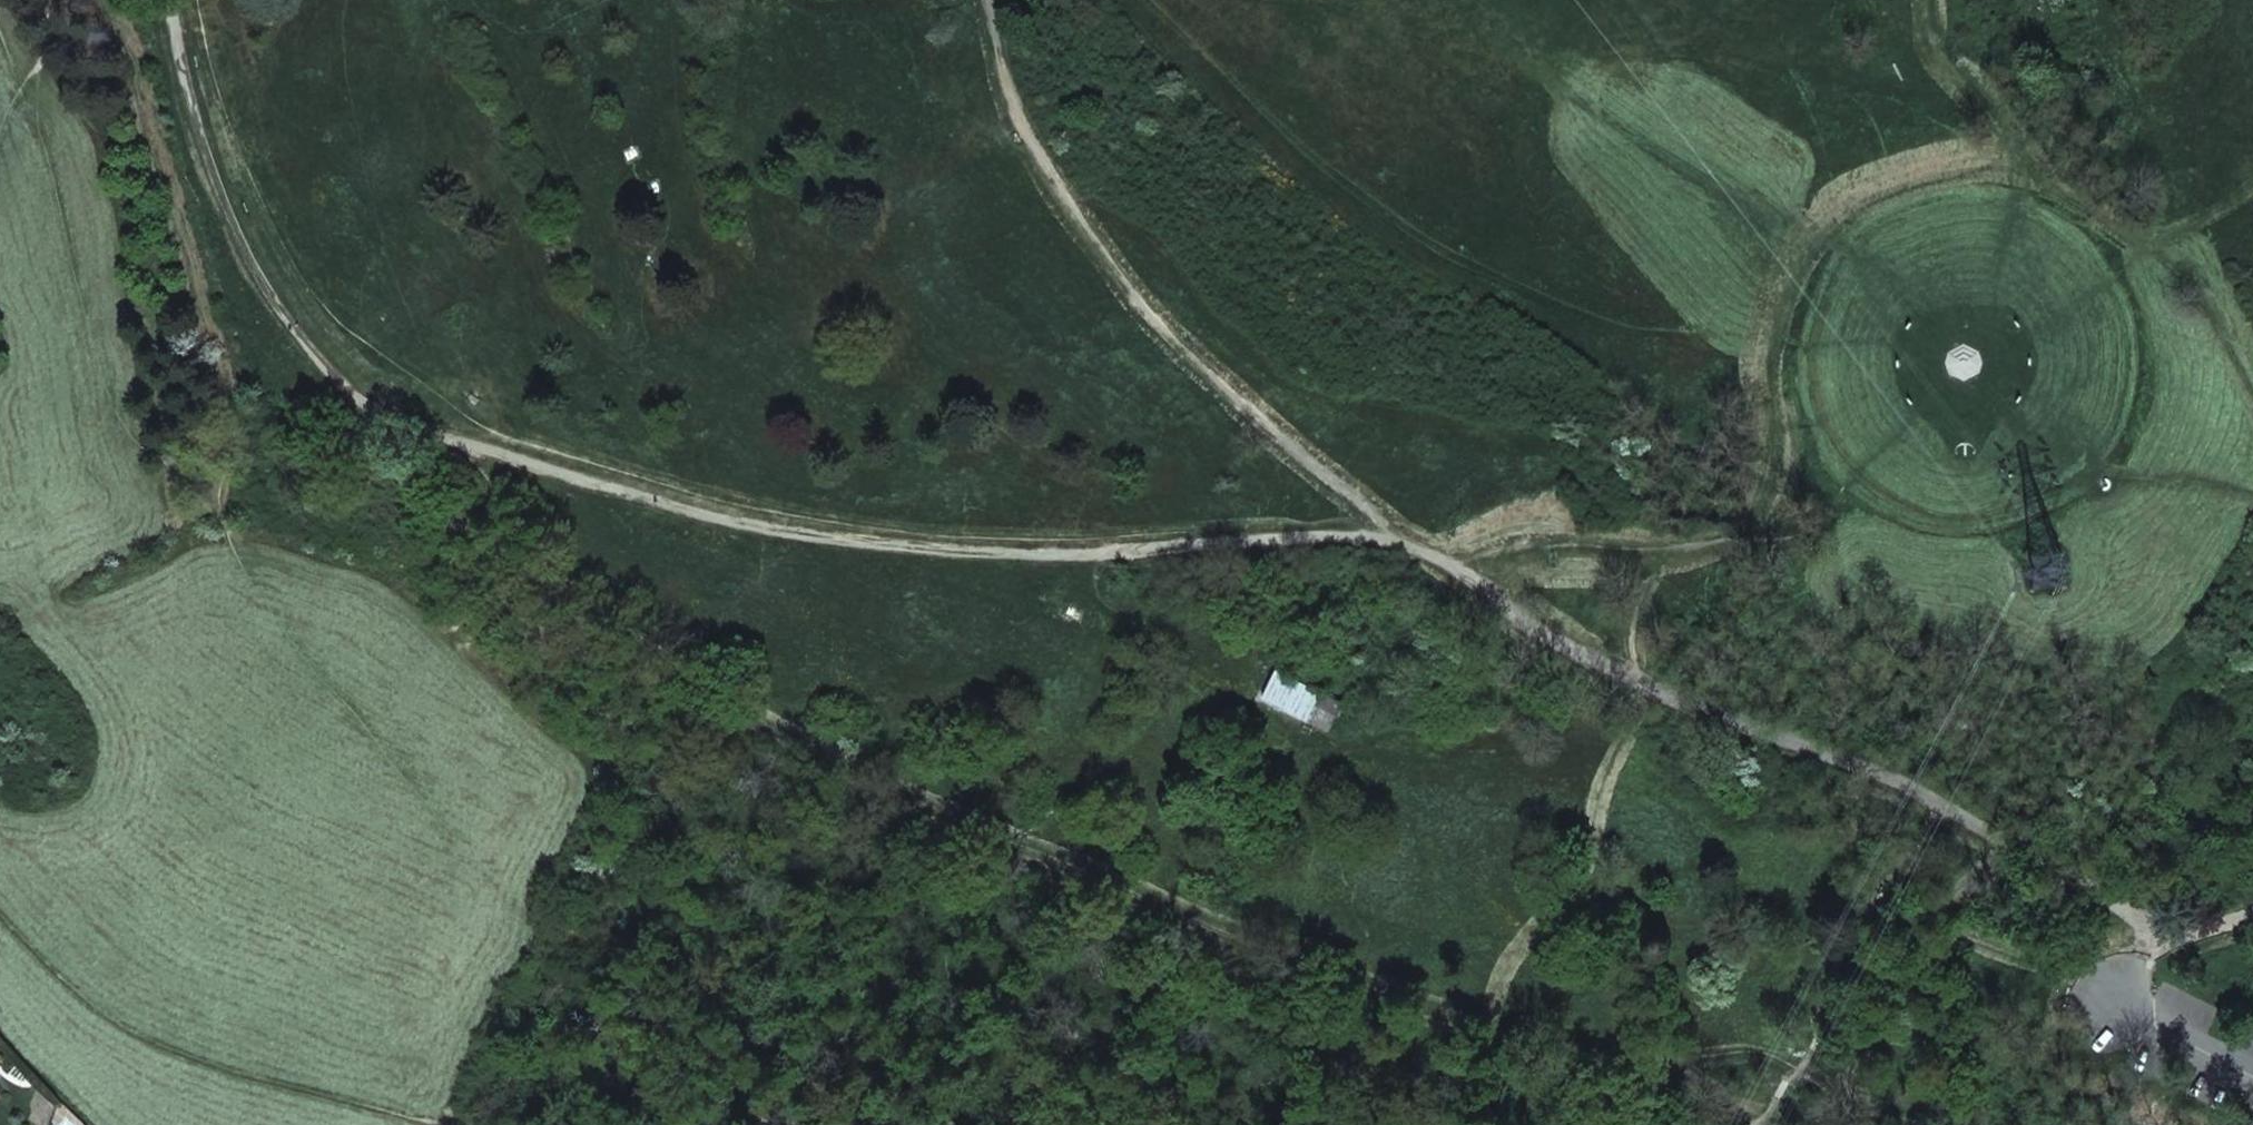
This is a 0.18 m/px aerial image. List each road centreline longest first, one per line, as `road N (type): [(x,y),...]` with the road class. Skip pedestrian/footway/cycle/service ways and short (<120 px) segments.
road 1 (track): [(2146,936),(2129,912),(1905,786),(1749,729),(1555,641),(1400,539),(1306,536),(1041,555),(813,536),(697,513),(380,412),(328,372),(245,250),(188,84),(173,0)]

